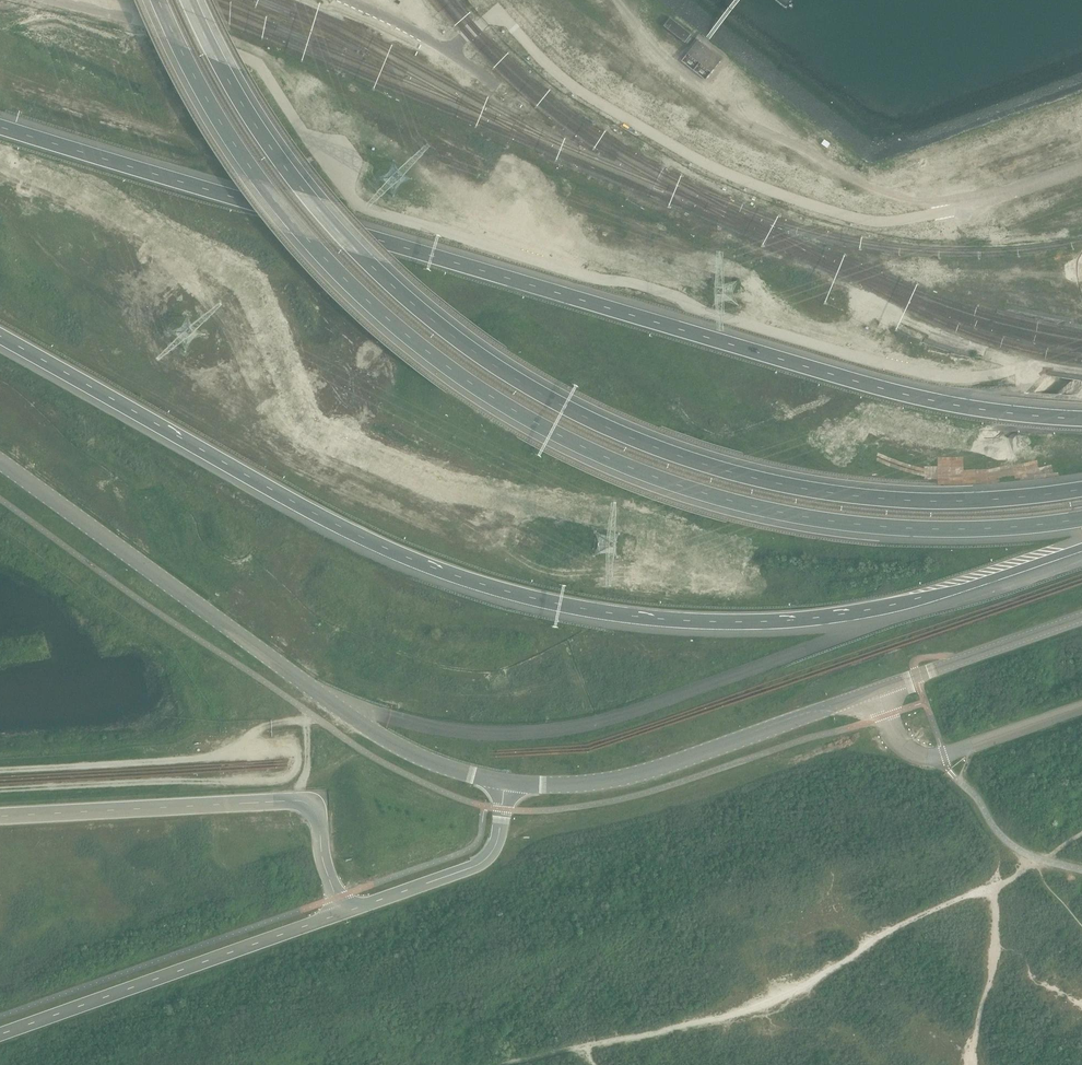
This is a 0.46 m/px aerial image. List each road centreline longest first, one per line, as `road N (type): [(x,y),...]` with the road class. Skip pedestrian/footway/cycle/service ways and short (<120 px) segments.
road 1 (trunk): [(0,336),(363,538),(462,578),(587,609),(708,621),(803,618),(931,597),(1081,548)]
road 2 (trunk): [(156,0),(219,124),(303,237),(395,325),(540,425),(634,468),(779,512),(960,529),(1081,518)]
road 3 (trunk): [(1081,418),(966,407),(875,386),(0,126)]
road 4 (trunk): [(1081,489),(963,501),(849,495),(714,467),(541,395),(381,277),(305,197),(243,108),(186,0)]
road 5 (unclassified): [(0,462),(424,759),(509,782)]
road 6 (unclassified): [(617,0),(656,51),(743,122),(859,183),(968,208),(1081,167)]
road 7 (unclassified): [(341,916),(309,802),(0,814)]
road 8 (unclassified): [(509,782),(596,784),(877,693)]
road 9 (unclassified): [(0,1035),(341,916)]
road 10 (unclassified): [(341,916),(477,866),(496,842),(509,782)]
road 11 (unclassified): [(877,693),(1081,617)]
road 12 (unclassified): [(944,755),(1081,708)]

